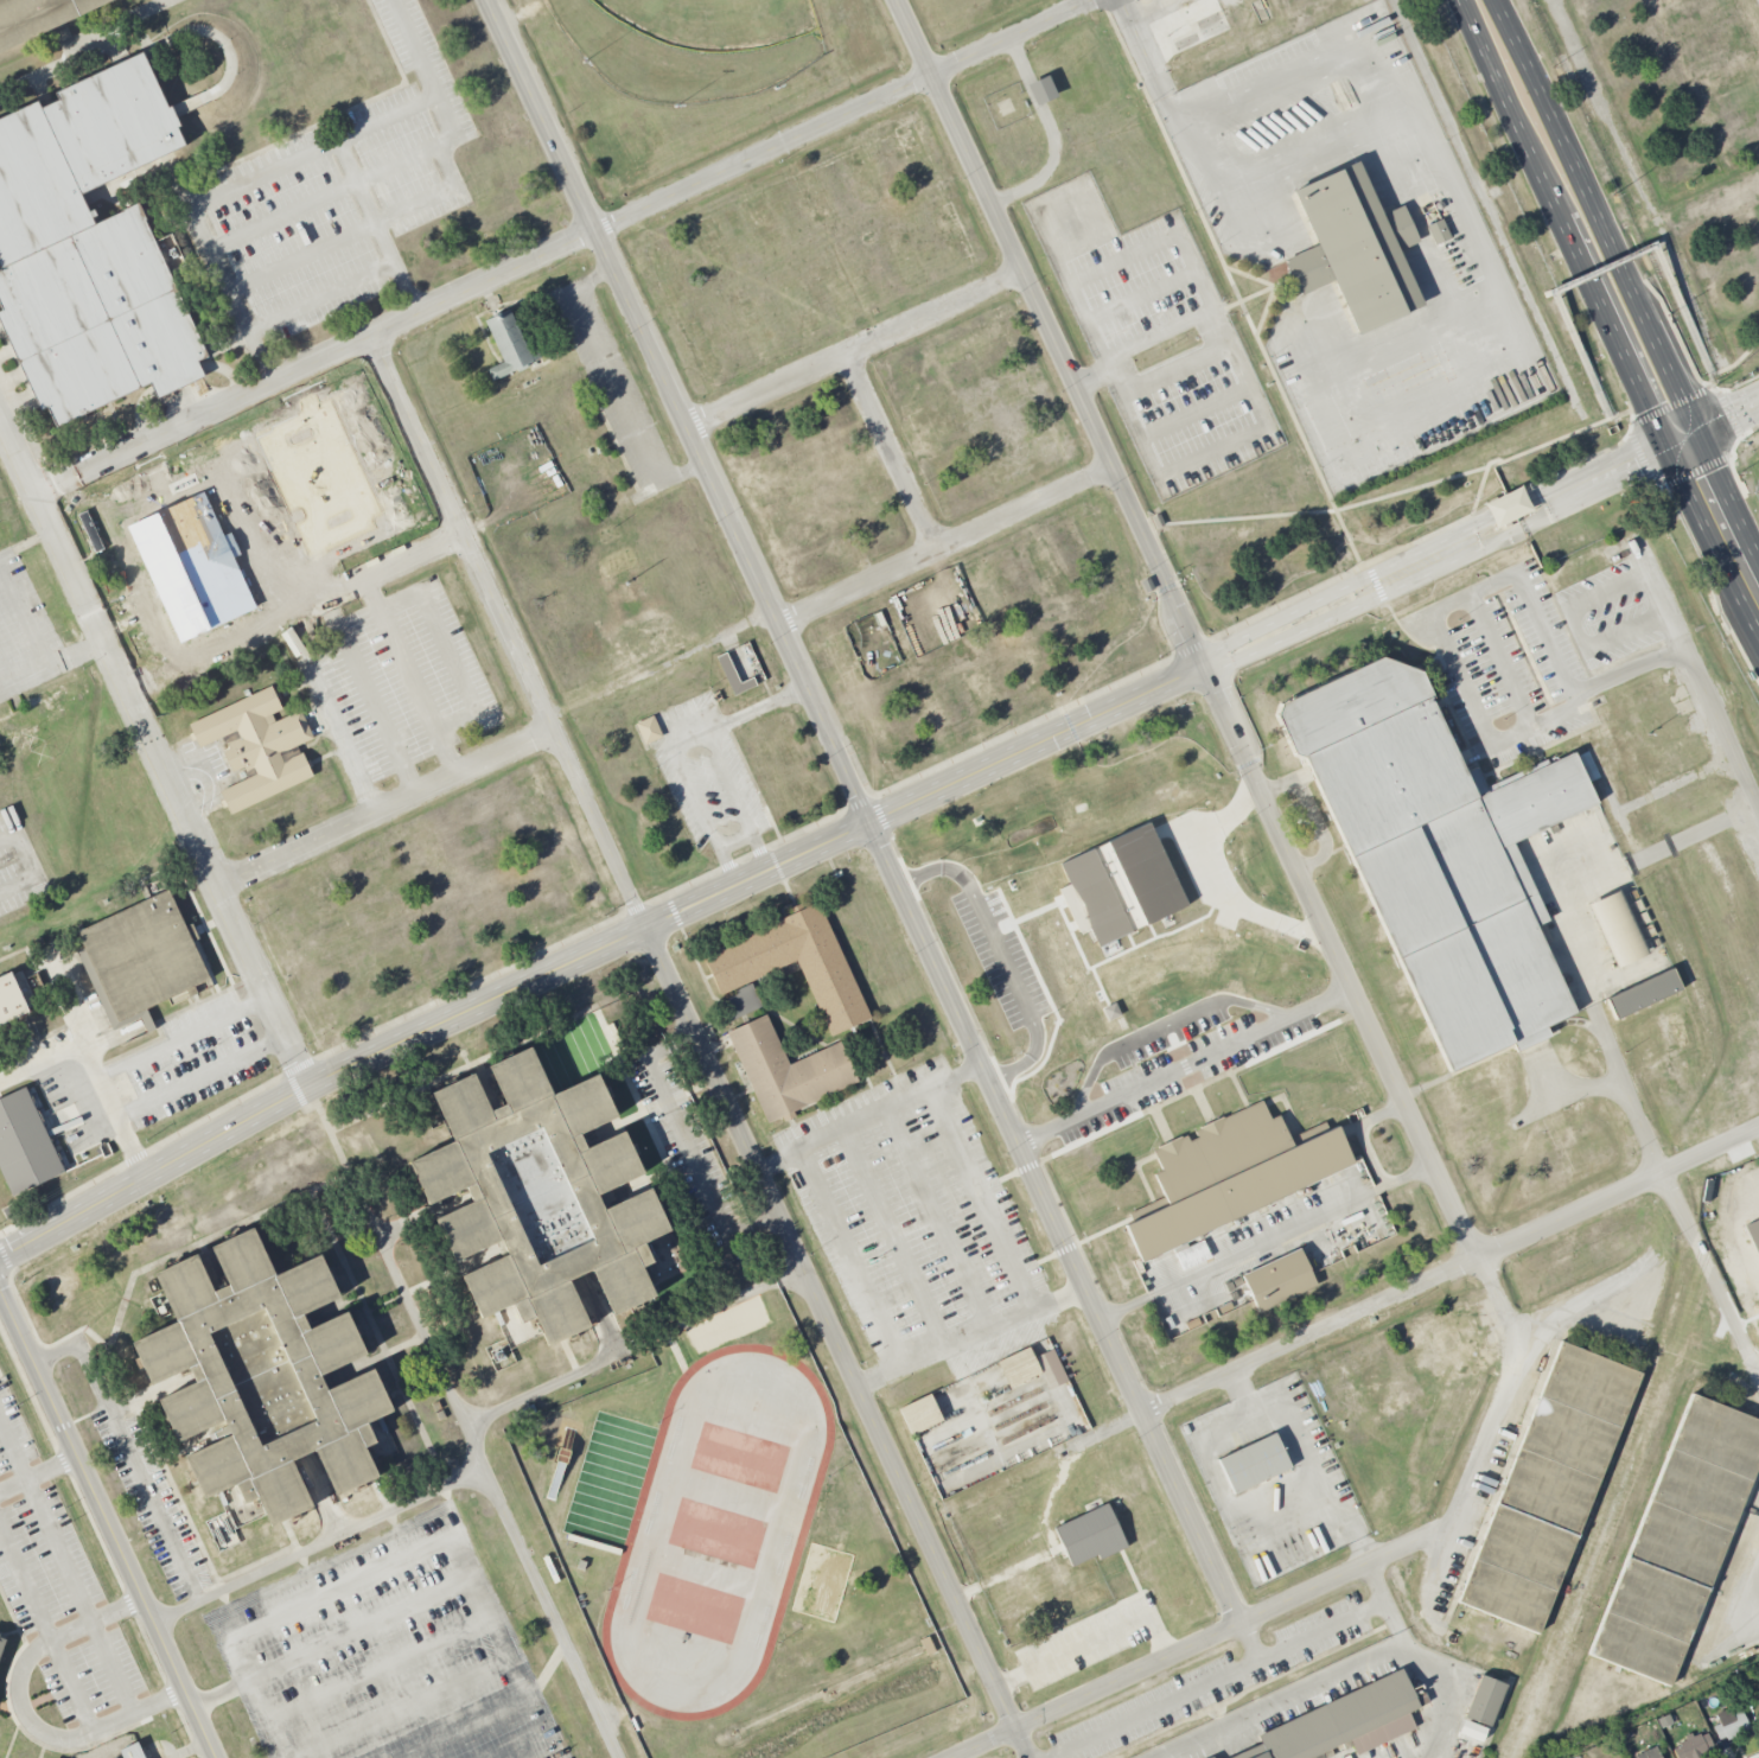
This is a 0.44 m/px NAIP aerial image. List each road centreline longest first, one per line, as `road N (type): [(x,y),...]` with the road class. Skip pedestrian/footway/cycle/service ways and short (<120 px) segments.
road 1 (residential): [(1237,1623),(784,626),(488,0)]
road 2 (tertiary): [(1518,518),(646,929),(0,1258)]
road 3 (residential): [(1446,1529),(1513,1367),(1513,1344),(898,0)]
road 4 (residential): [(1018,1734),(372,343)]
road 5 (residential): [(83,479),(1096,0)]
road 6 (residential): [(1140,1410),(1758,1125)]
road 7 (residential): [(377,1236),(619,1757)]
road 8 (residential): [(966,1757),(1446,1529)]
road 9 (residential): [(0,1290),(217,1757)]
road 10 (primary): [(1463,0),(1653,415),(1684,439)]
road 11 (primary): [(1684,439),(1684,400),(1498,0)]
road 12 (residential): [(1758,1369),(1662,1172),(1595,1013)]
road 13 (residential): [(465,1428),(805,1270)]
road 14 (residential): [(1021,1151),(1357,991)]
road 15 (residential): [(690,428),(1027,273)]
road 16 (residential): [(784,626),(1116,467)]
road 17 (residential): [(253,866),(554,731)]
road 18 (residential): [(167,677),(464,536)]
road 19 (residential): [(939,550),(850,356)]
road 20 (tertiary): [(1684,439),(1518,518)]
road 21 (primary): [(1758,597),(1684,439)]
road 22 (residential): [(312,1093),(256,974)]

